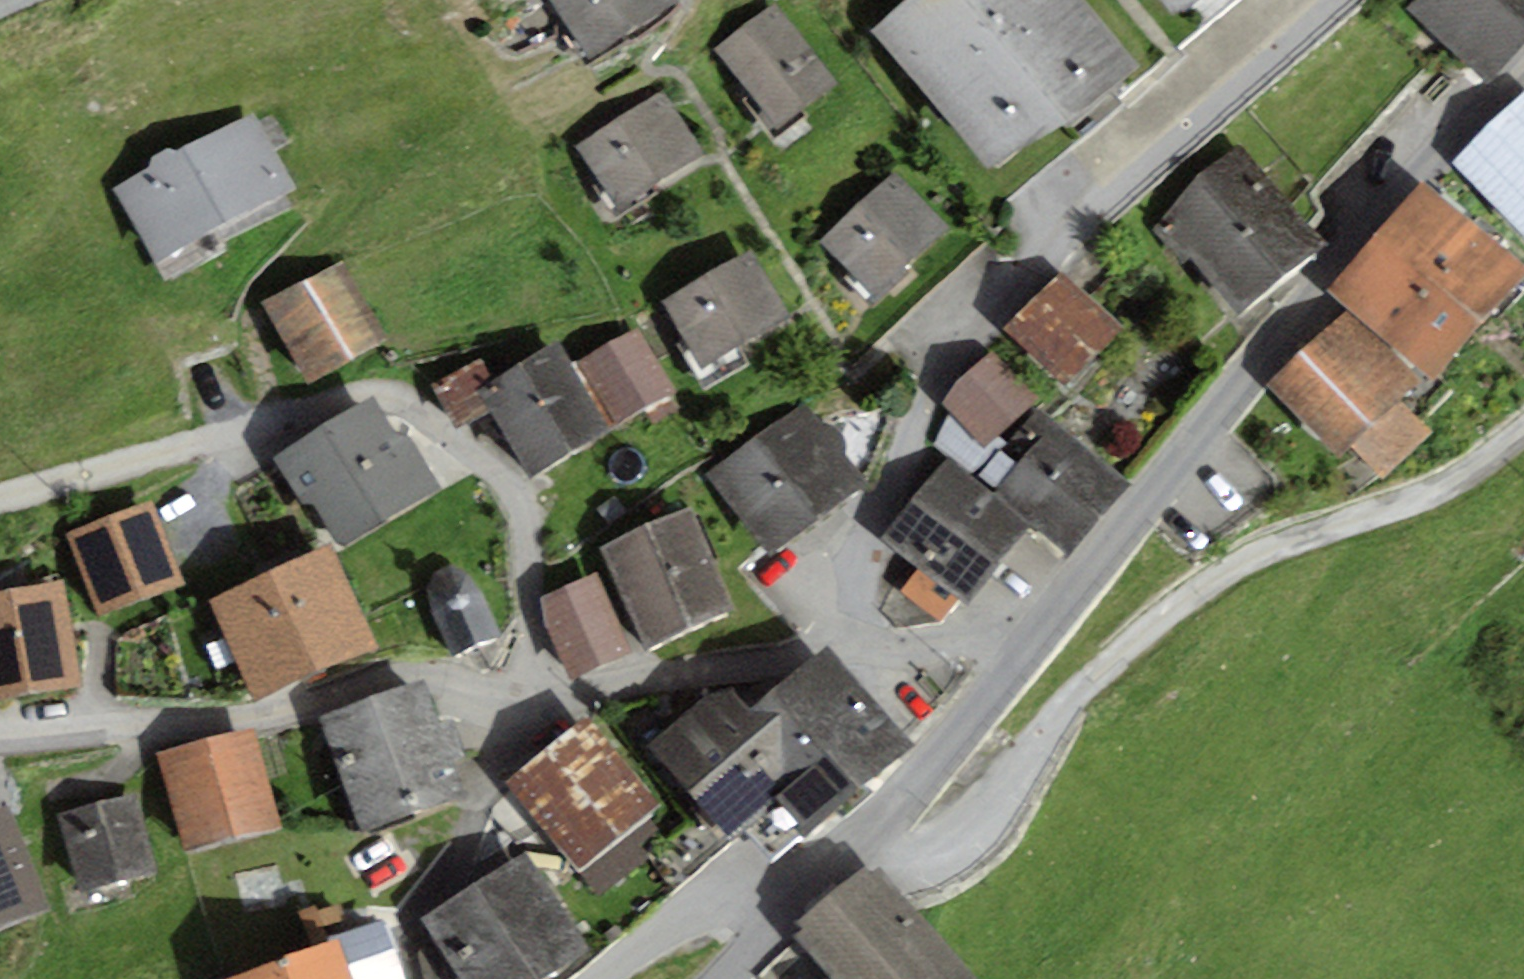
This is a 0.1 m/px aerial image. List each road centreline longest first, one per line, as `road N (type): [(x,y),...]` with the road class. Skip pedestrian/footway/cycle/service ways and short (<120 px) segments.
road 1 (residential): [(0,736),(225,724),(405,673),(436,674),(520,704),(554,707),(846,634)]
road 2 (residential): [(846,634),(908,421),(948,340),(1023,247),(1302,0)]
road 3 (residential): [(872,833),(906,846),(940,839),(980,810),(1084,687),(1195,586),(1282,541),(1428,496),(1523,427)]
road 4 (tertiary): [(1032,643),(1387,209),(1523,65)]
road 5 (tertiary): [(872,833),(1032,643)]
road 6 (residential): [(597,978),(699,909),(768,931)]
road 7 (residential): [(846,634),(1032,643)]
road 8 (tertiary): [(768,931),(872,833)]

